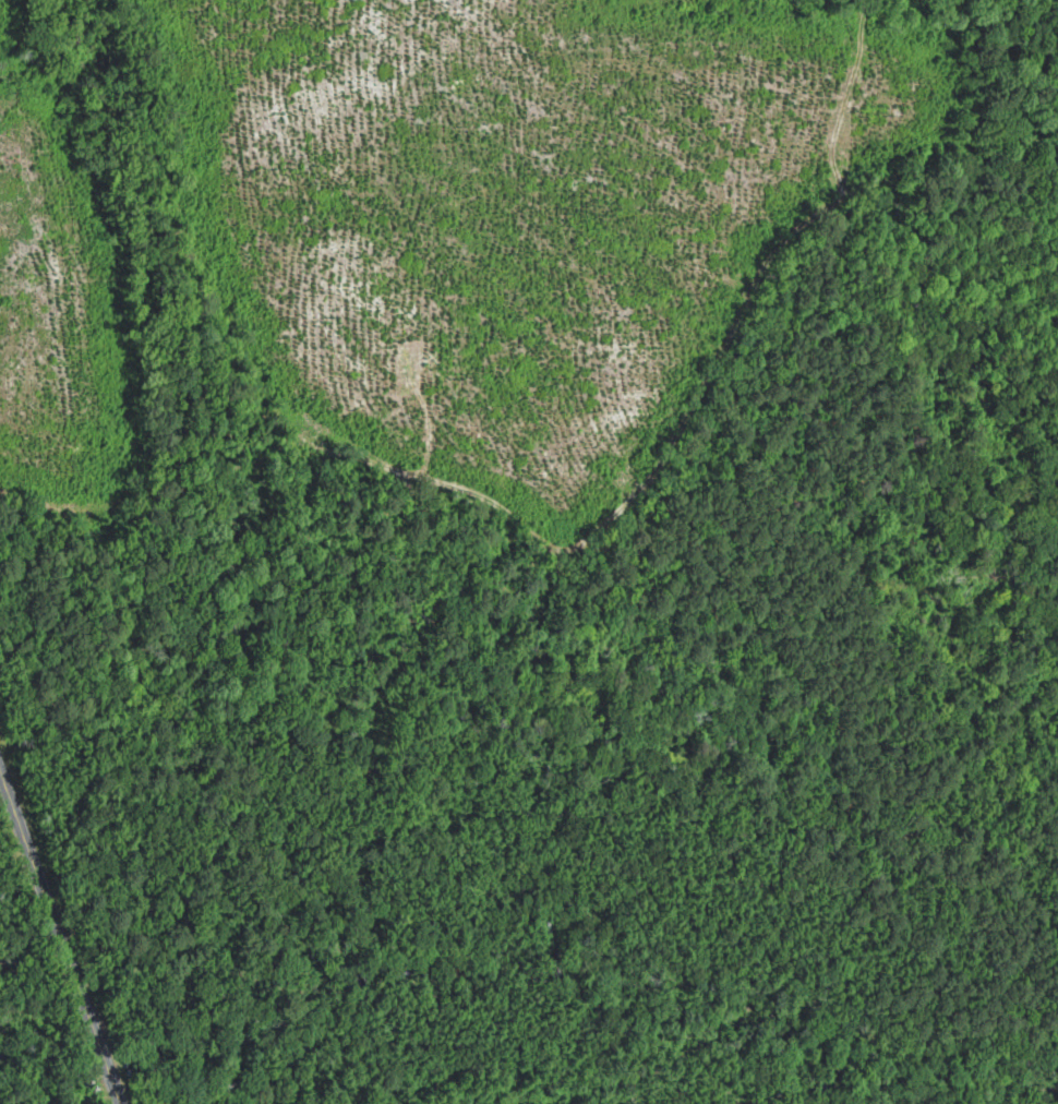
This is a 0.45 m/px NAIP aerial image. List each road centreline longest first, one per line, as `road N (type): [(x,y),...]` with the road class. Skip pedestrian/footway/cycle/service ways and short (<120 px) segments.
road 1 (residential): [(121,1103),(0,769)]

